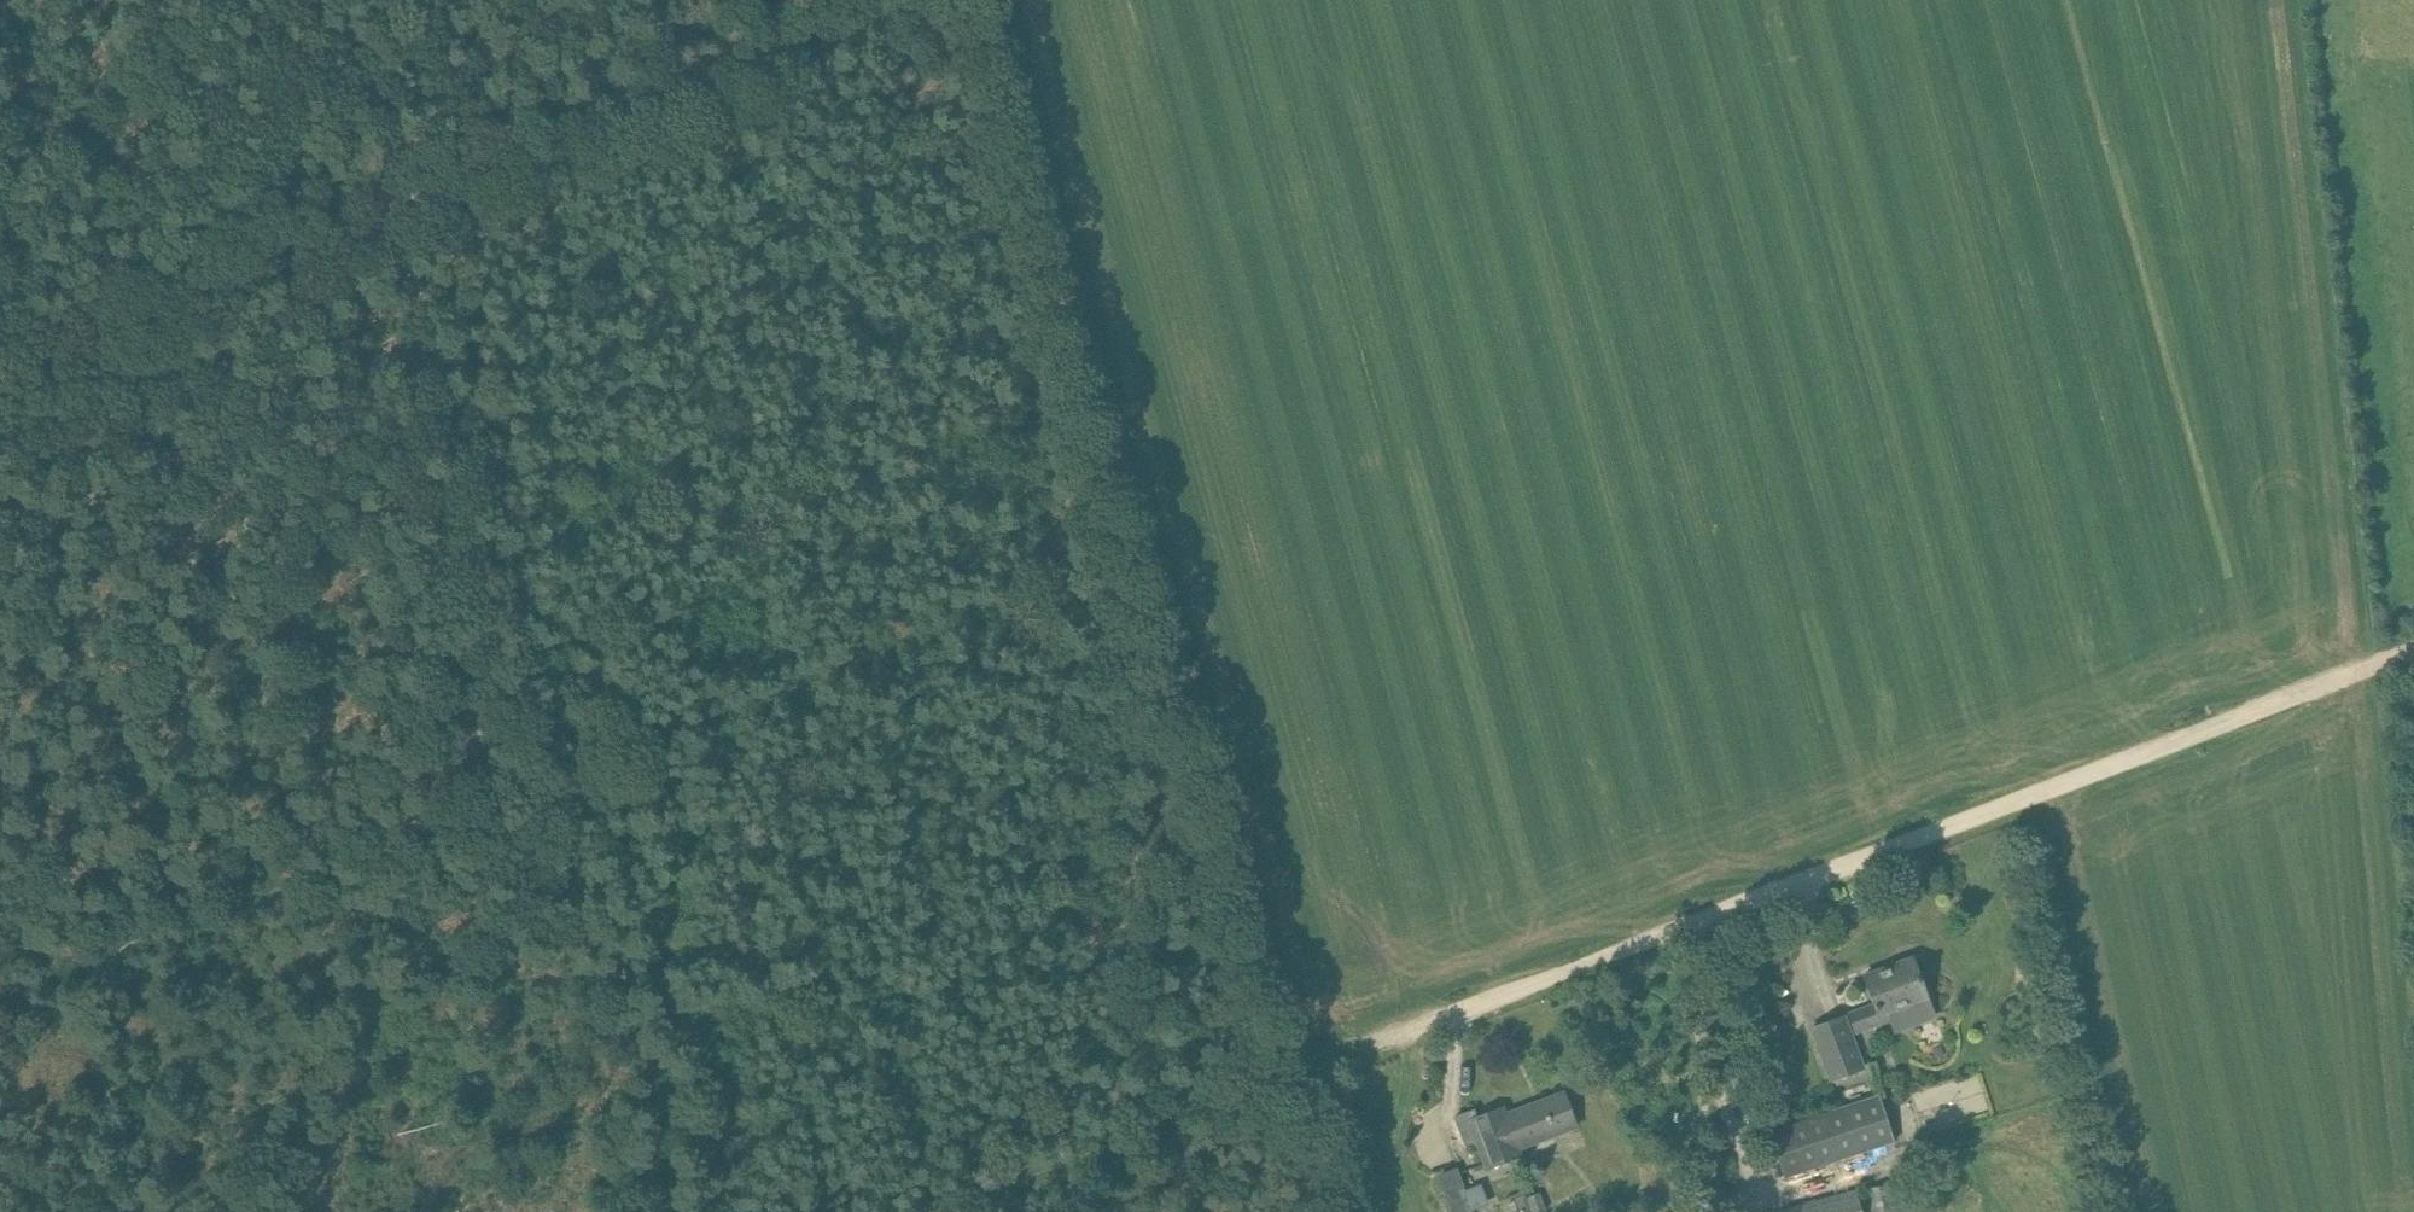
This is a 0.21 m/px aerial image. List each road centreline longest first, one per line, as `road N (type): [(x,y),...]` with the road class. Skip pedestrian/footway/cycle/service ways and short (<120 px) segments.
road 1 (track): [(2413,652),(1302,1071)]
road 2 (track): [(1302,1071),(940,1211)]

